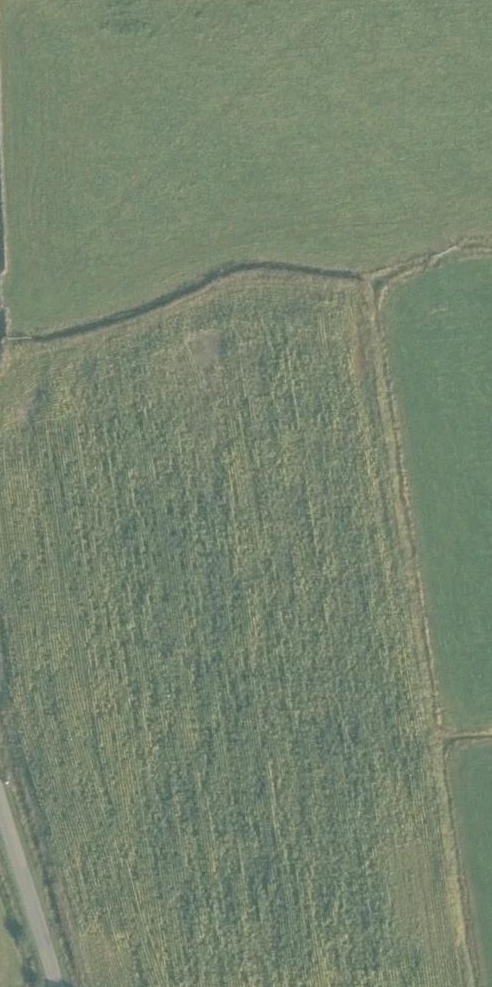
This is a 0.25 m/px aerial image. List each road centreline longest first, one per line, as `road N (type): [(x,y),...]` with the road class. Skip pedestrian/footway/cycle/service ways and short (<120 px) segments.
road 1 (tertiary): [(55,986),(0,815)]

